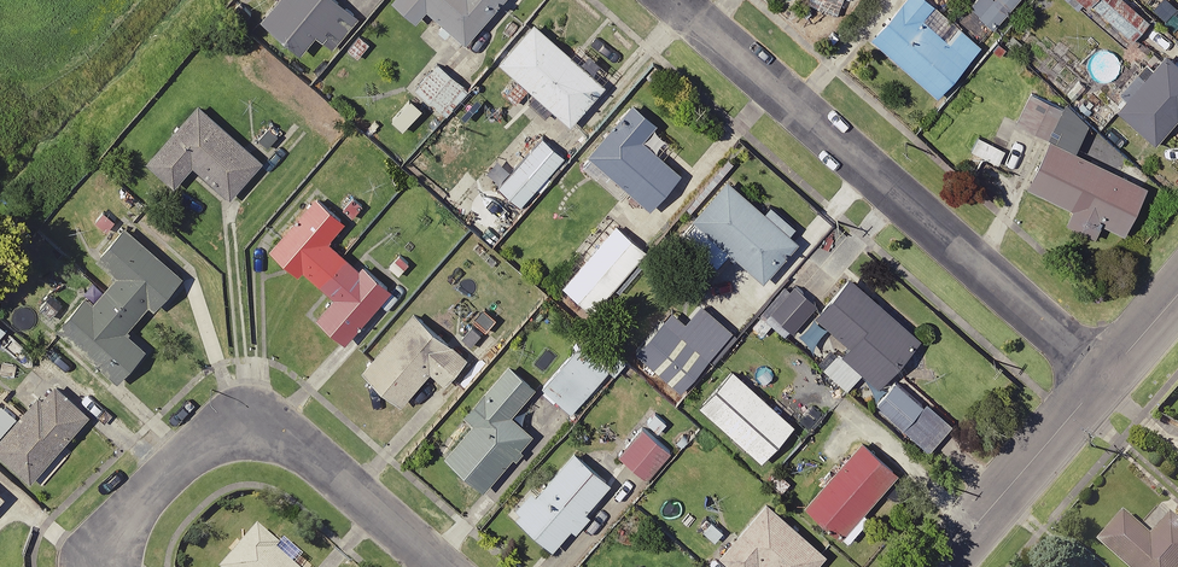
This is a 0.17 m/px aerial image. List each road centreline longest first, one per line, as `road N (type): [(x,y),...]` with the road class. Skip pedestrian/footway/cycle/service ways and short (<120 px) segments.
road 1 (residential): [(673,0),(1105,377)]
road 2 (residential): [(101,561),(135,506),(203,440),(261,427),(288,435),(440,566)]
road 3 (residential): [(938,566),(1105,377)]

